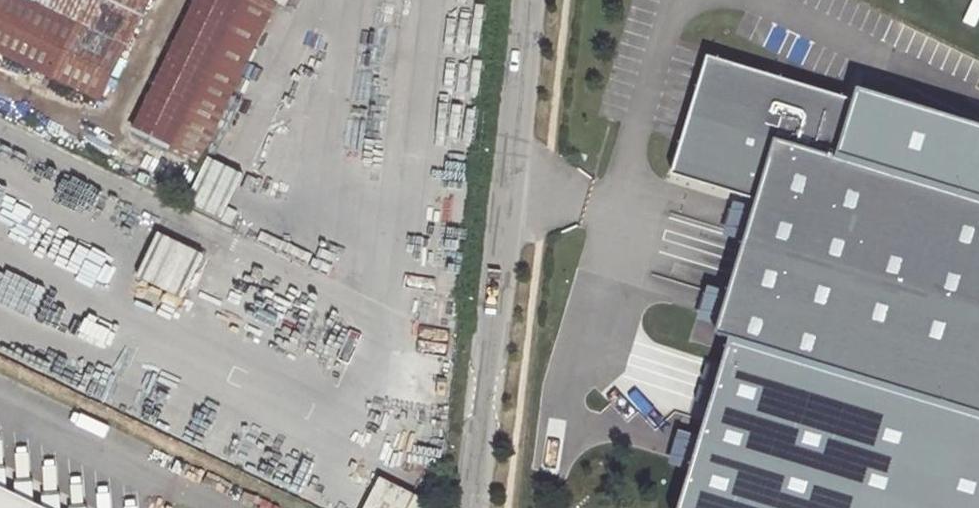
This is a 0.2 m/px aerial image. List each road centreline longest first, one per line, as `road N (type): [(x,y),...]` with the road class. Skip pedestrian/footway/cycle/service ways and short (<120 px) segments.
road 1 (unclassified): [(527,0),(469,507)]
road 2 (unclassified): [(0,395),(239,507)]

